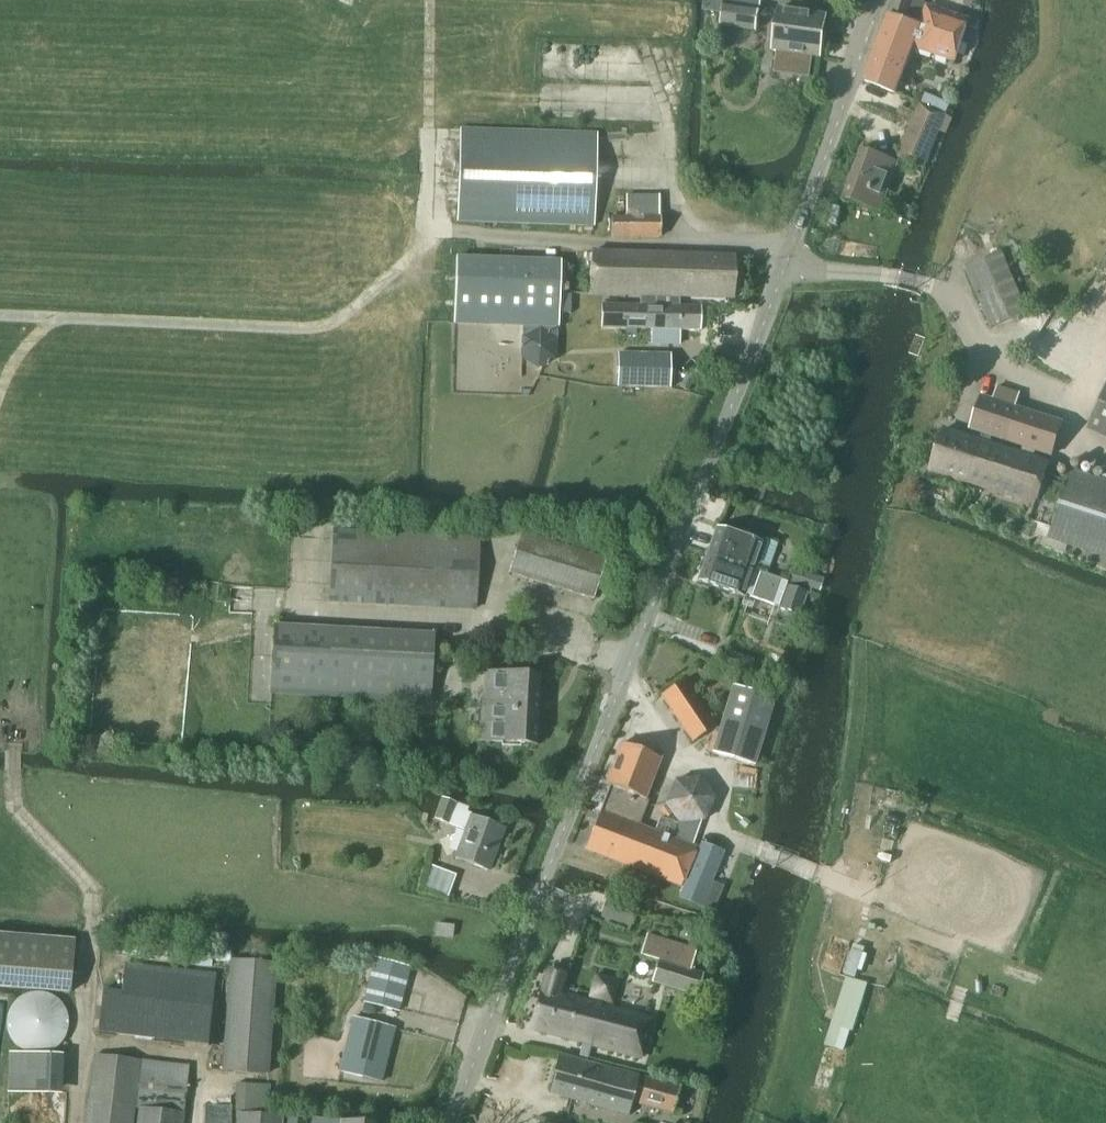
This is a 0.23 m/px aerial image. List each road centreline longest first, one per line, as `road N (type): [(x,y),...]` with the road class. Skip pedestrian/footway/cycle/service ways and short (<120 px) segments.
road 1 (unclassified): [(449,1122),(785,268),(877,0)]
road 2 (track): [(0,316),(321,327),(433,241),(792,248)]

